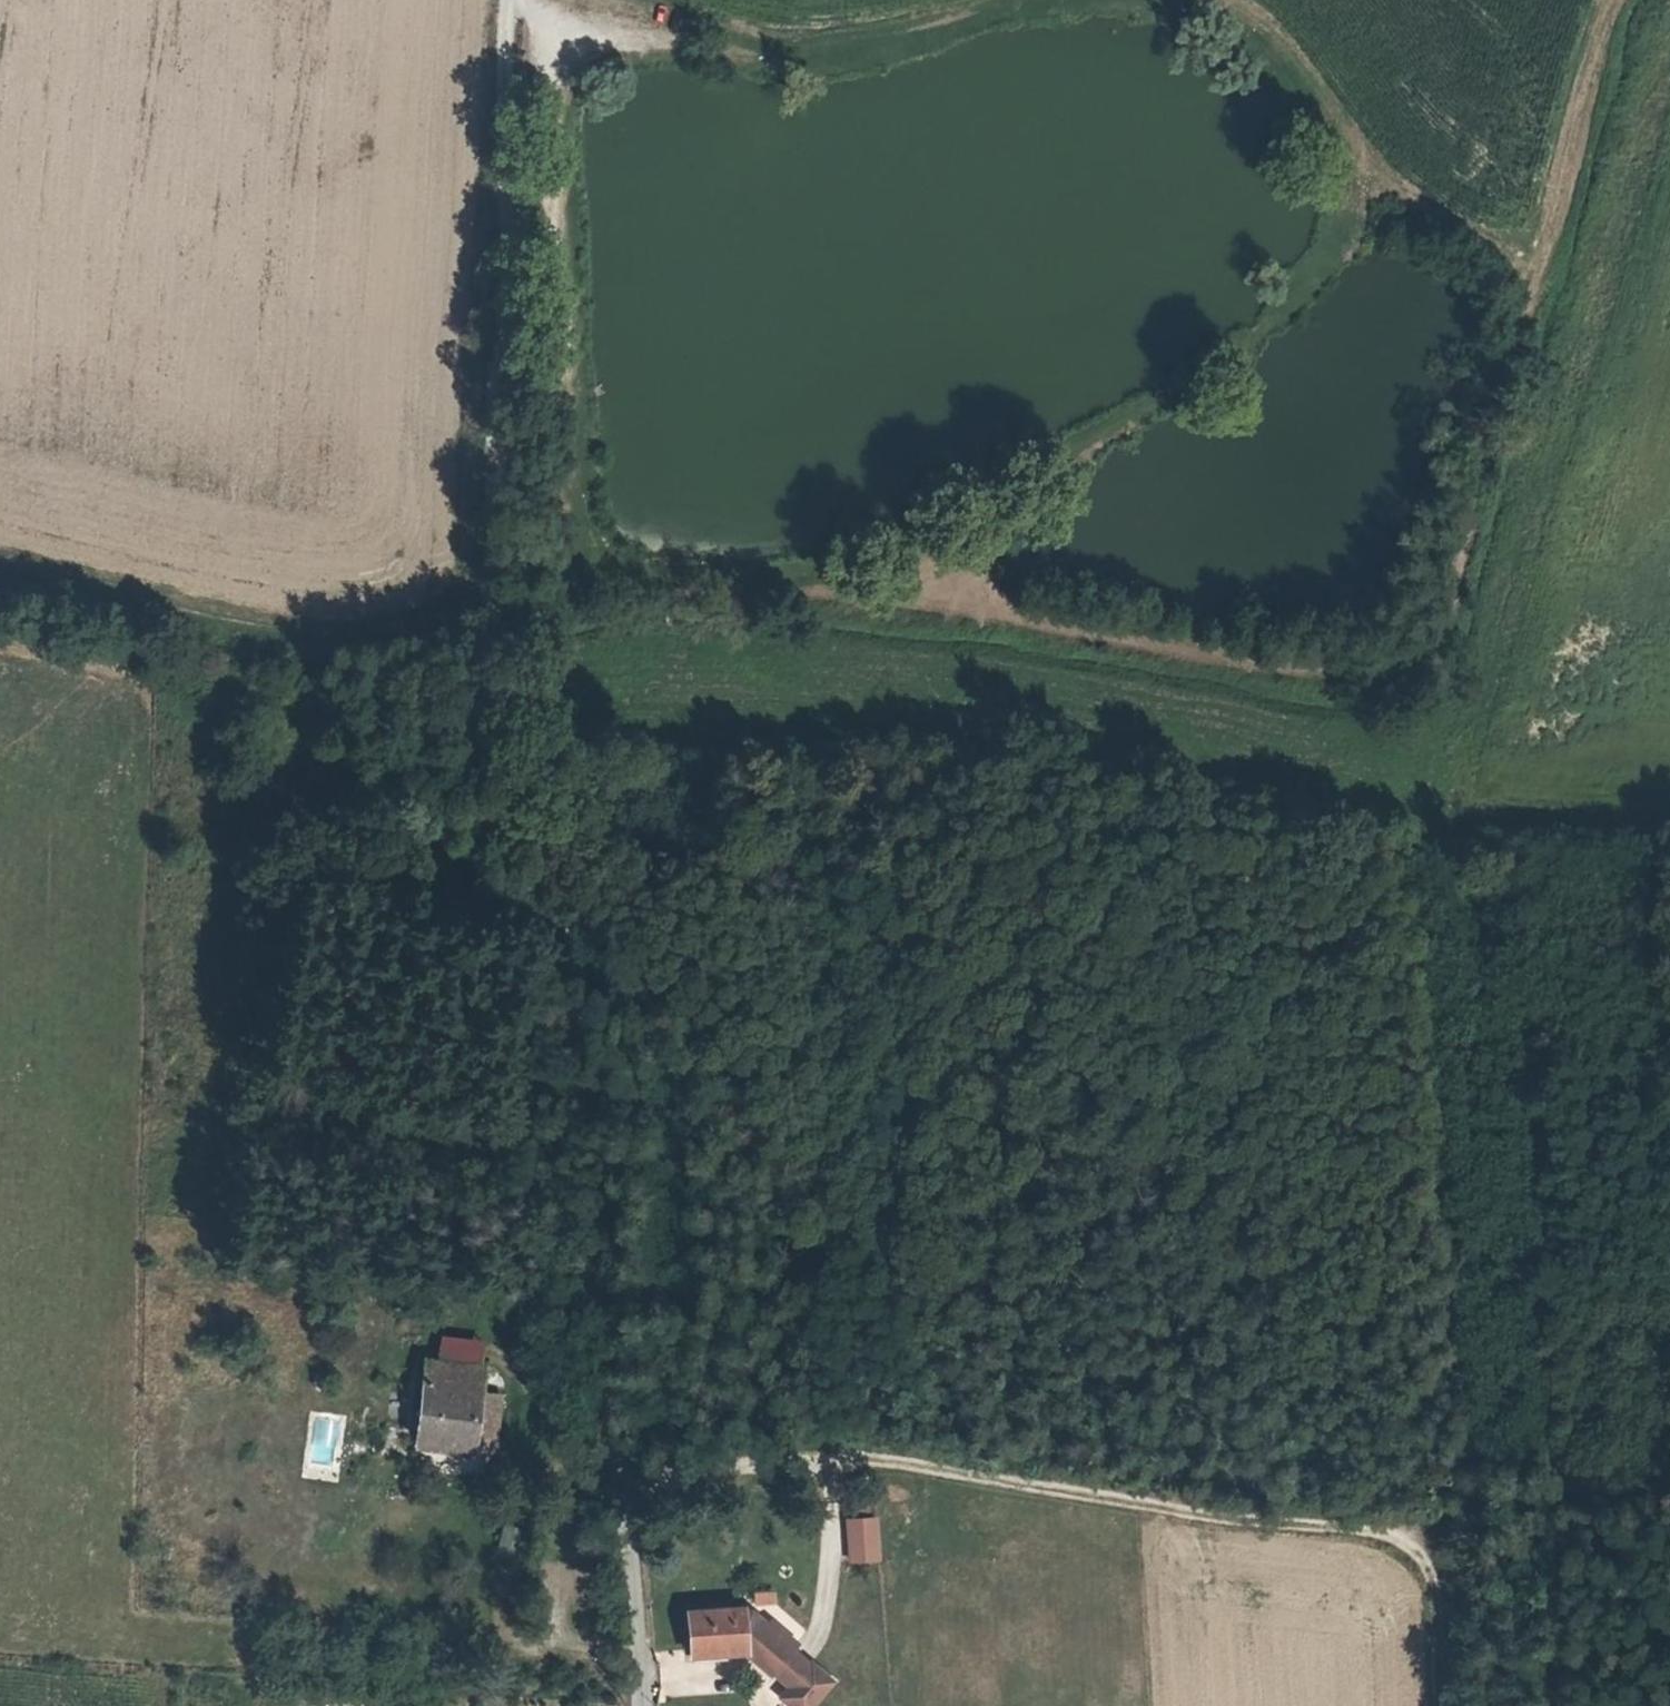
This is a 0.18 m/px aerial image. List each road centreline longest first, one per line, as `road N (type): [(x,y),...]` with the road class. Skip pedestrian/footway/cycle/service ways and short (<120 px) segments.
road 1 (track): [(519,0),(513,603),(641,1485)]
road 2 (track): [(1460,1705),(1452,1577),(1407,1545),(899,1475),(771,1472),(641,1485),(633,1544)]
road 3 (residential): [(644,1705),(633,1544)]

